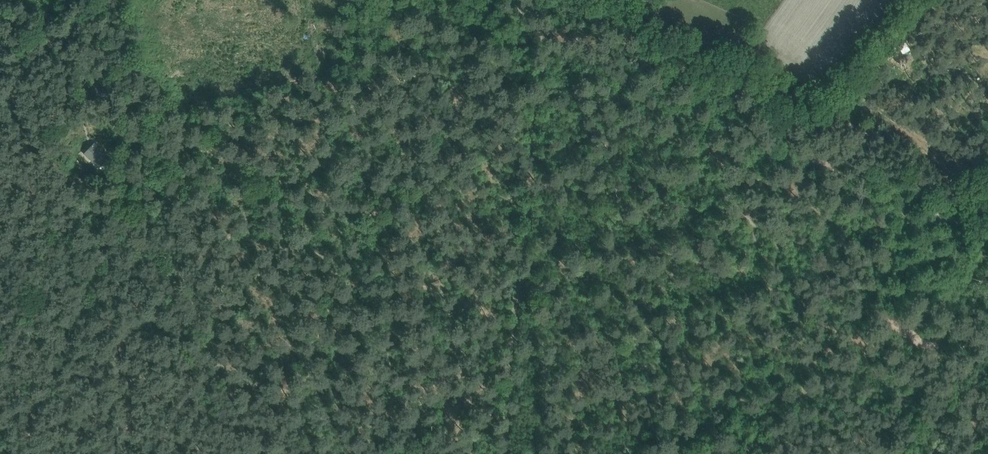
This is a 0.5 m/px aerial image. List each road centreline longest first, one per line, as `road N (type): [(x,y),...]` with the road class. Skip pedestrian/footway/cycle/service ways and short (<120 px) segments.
road 1 (track): [(510,453),(538,28)]
road 2 (unclassified): [(0,66),(114,0)]

